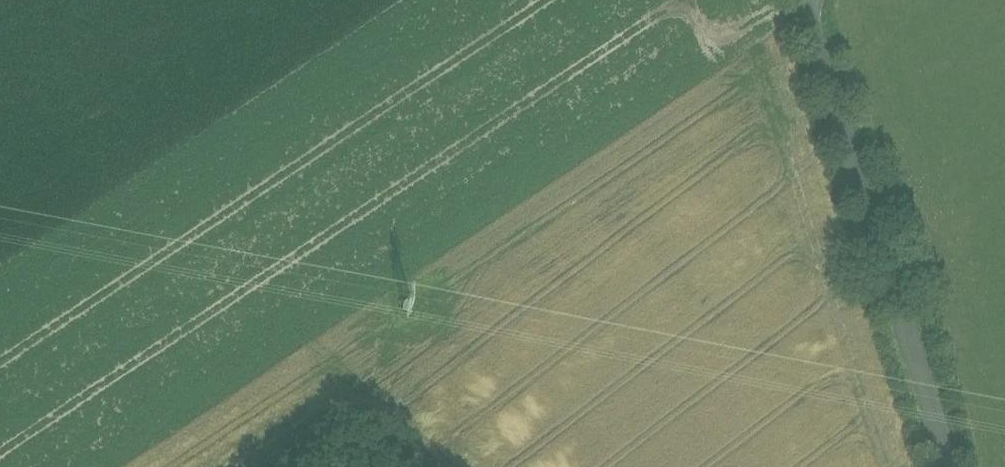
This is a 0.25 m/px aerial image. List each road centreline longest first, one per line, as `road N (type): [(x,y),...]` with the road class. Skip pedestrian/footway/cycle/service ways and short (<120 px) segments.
road 1 (unclassified): [(801,2),(947,466)]

